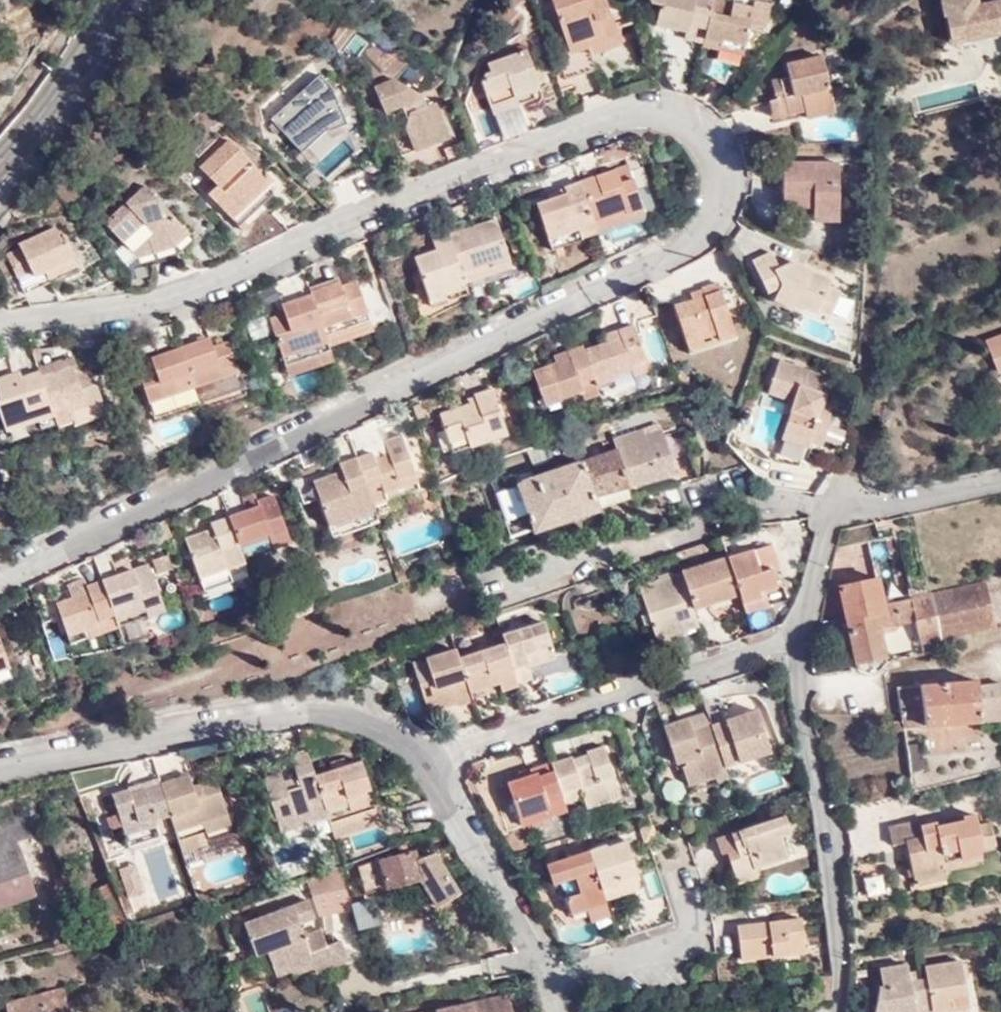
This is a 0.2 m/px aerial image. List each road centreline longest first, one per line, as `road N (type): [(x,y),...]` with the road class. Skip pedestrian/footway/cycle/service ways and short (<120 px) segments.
road 1 (residential): [(0,583),(669,259),(712,225),(720,166),(708,140),(683,120),(616,115),(171,297),(0,323)]
road 2 (residential): [(420,762),(361,724),(307,714),(0,765)]
road 3 (residential): [(420,762),(799,641)]
road 4 (residential): [(799,641),(838,937),(836,1011)]
road 5 (residential): [(550,978),(661,957),(692,935),(697,904),(669,826)]
road 6 (residential): [(533,942),(420,762)]
road 7 (secondary): [(0,164),(122,0)]
road 8 (residential): [(831,516),(1000,479)]
road 9 (residential): [(831,516),(799,641)]

